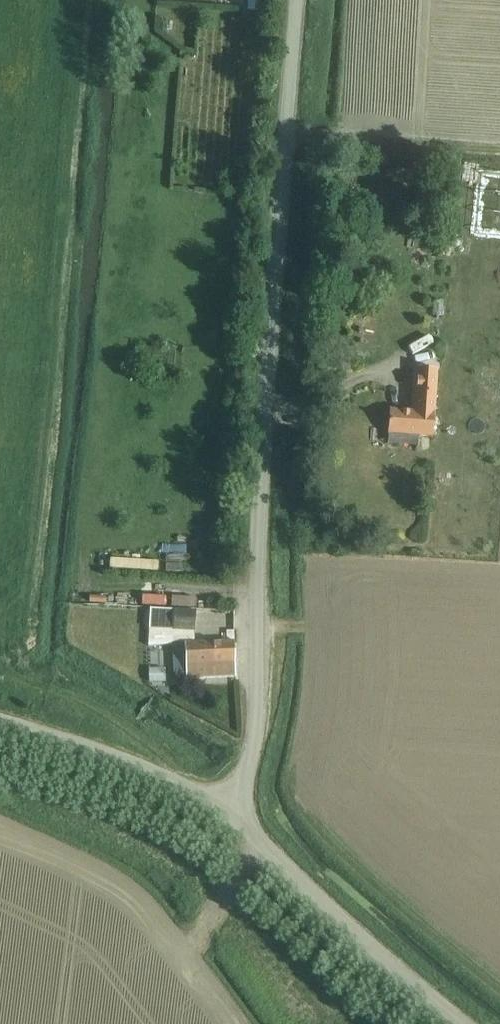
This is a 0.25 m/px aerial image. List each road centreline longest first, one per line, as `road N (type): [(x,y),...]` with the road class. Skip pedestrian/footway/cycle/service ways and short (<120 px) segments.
road 1 (unclassified): [(223,809),(247,766),(252,735),(262,436),(294,0)]
road 2 (unclassified): [(462,1023),(223,809)]
road 3 (unclassified): [(223,809),(116,757),(0,722)]

